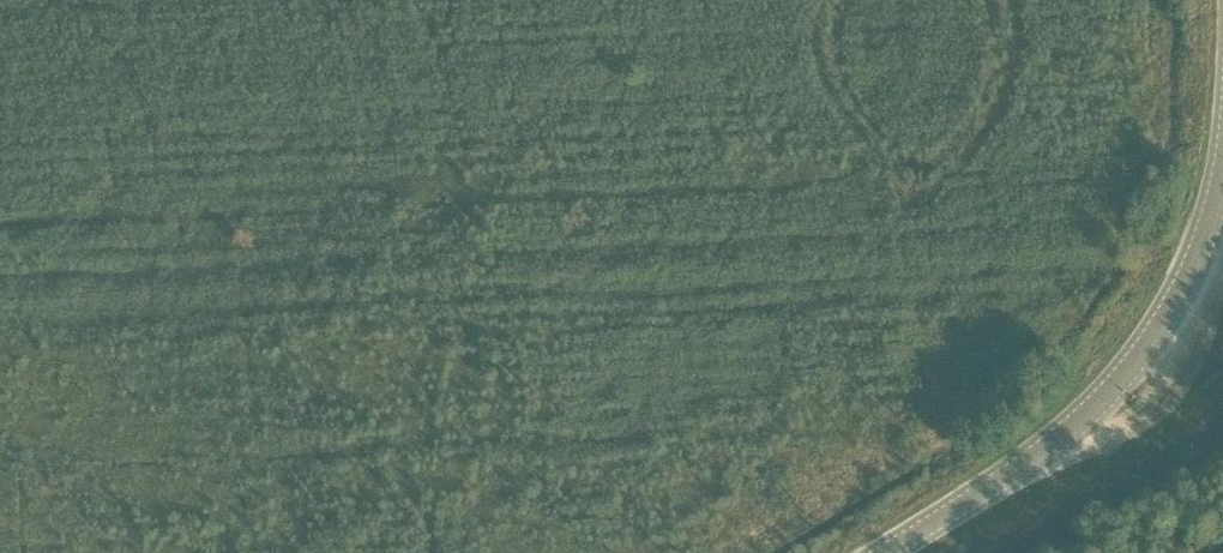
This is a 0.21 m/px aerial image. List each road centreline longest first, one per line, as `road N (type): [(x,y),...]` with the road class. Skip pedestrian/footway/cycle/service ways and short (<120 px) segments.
road 1 (tertiary): [(880,552),(1044,448),(1101,399),(1173,306),(1199,254),(1222,164)]

